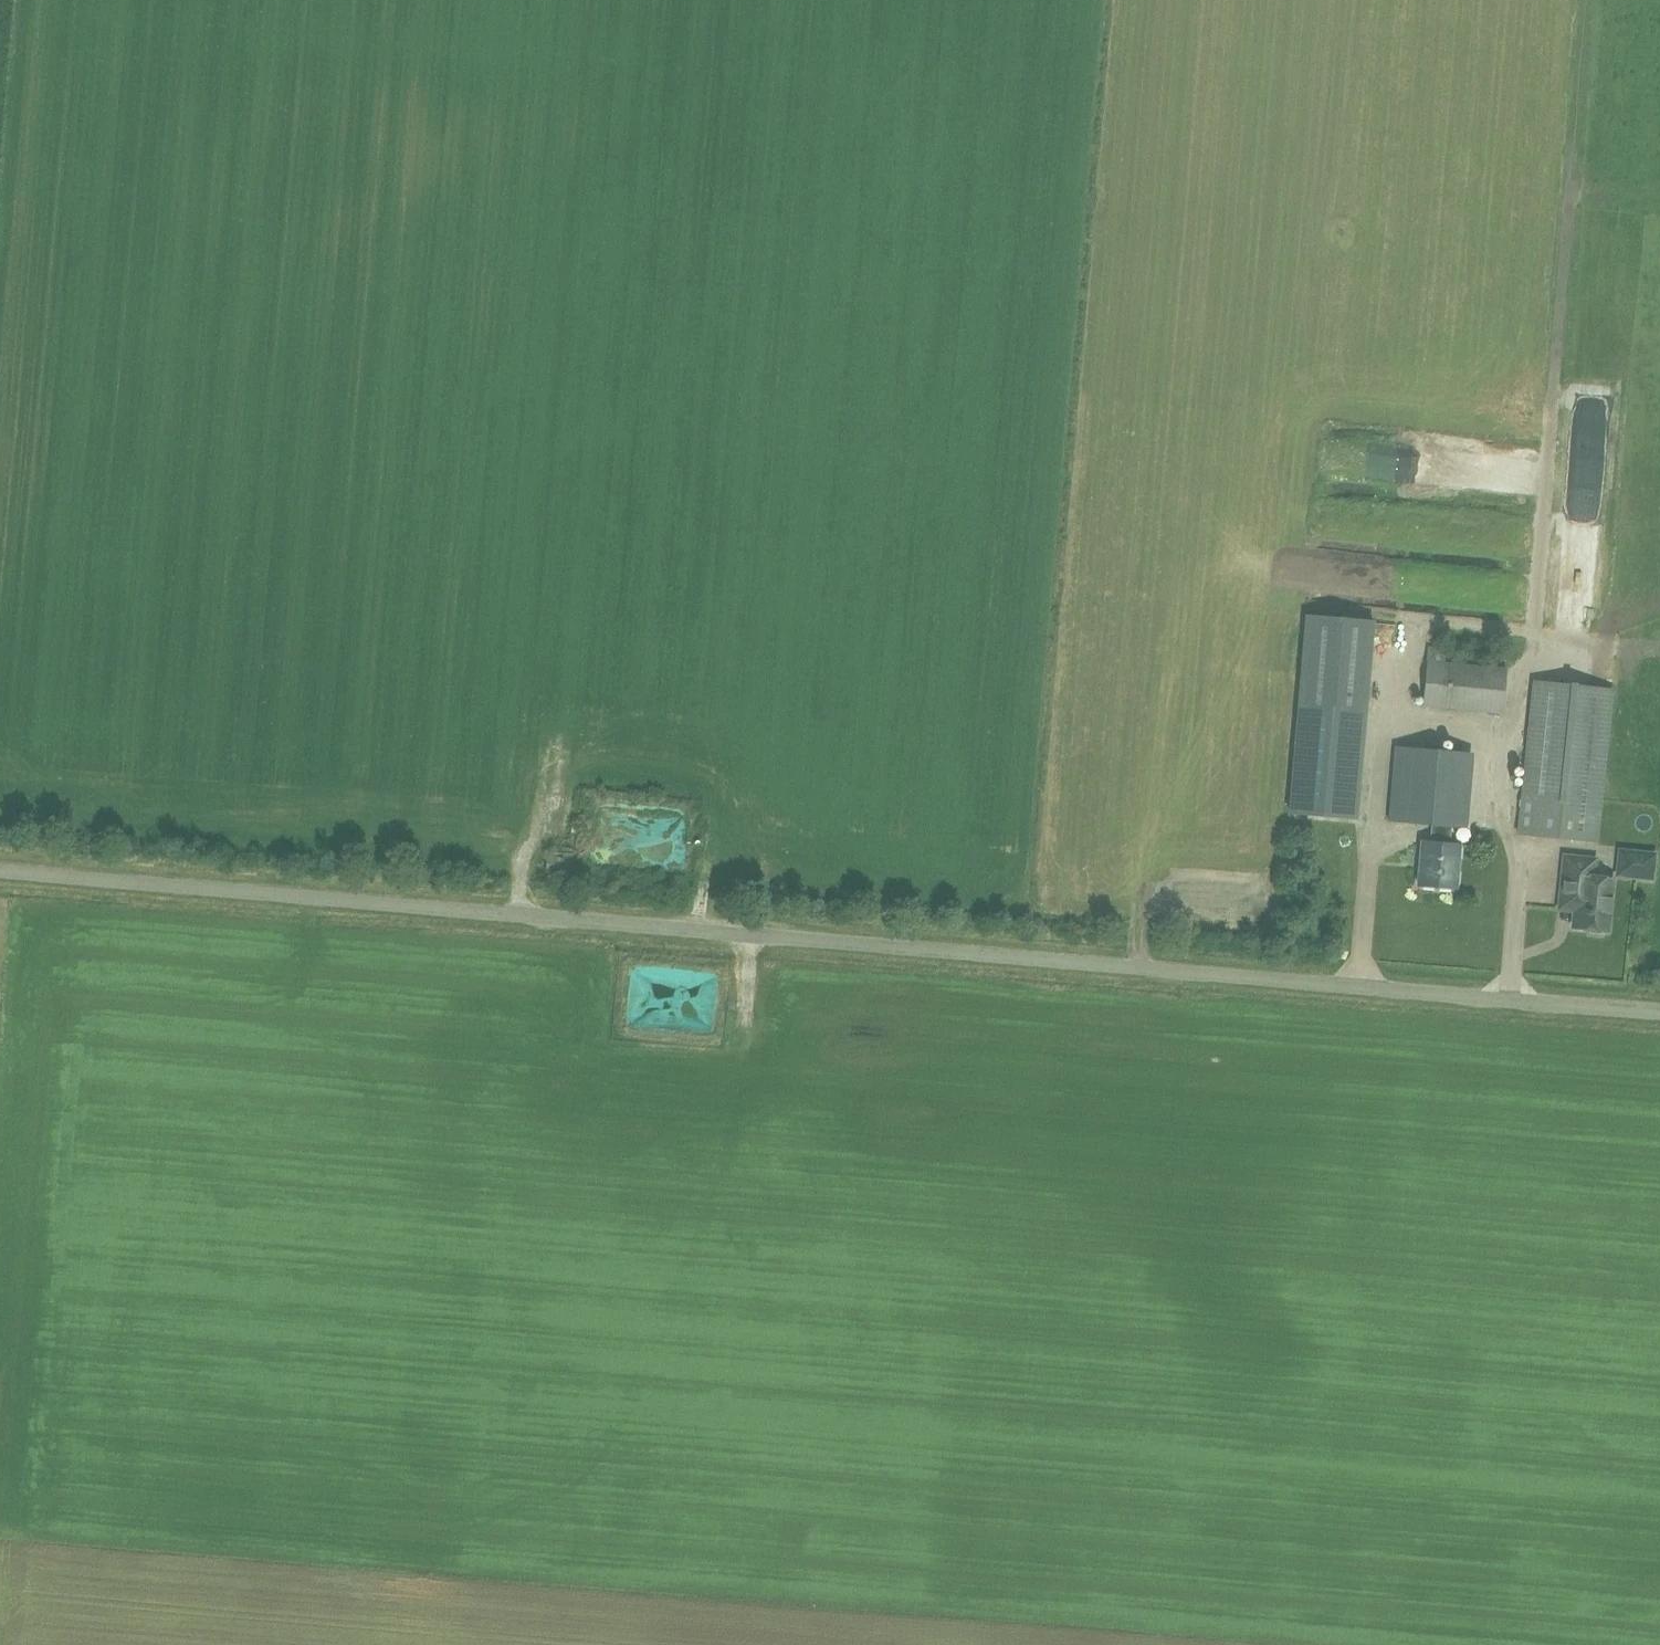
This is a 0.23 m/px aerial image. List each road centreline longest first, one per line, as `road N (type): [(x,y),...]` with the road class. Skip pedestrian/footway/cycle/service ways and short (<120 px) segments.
road 1 (unclassified): [(1659,1012),(0,869)]

